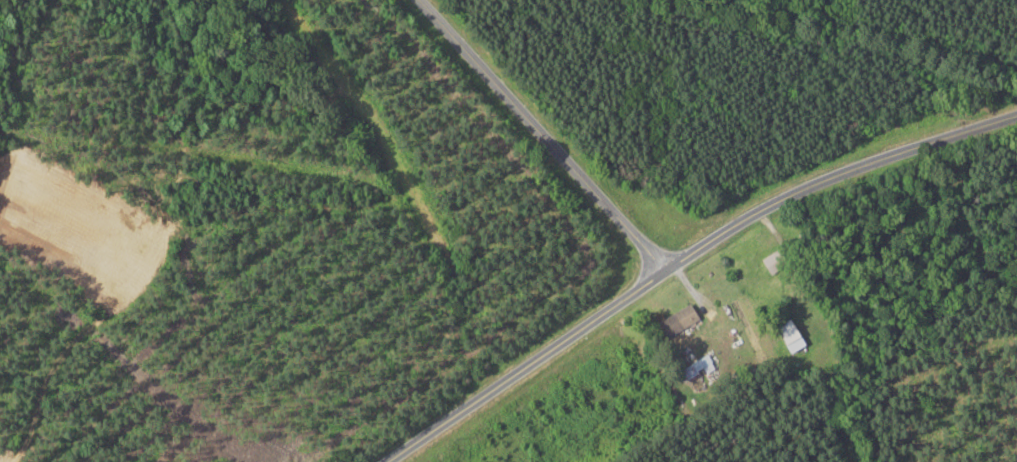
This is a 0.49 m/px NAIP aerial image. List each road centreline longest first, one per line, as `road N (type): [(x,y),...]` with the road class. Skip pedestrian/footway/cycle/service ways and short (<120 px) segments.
road 1 (residential): [(381,461),(661,263),(739,217),(840,172),(1016,114)]
road 2 (residential): [(659,265),(528,114)]
road 3 (residential): [(528,114),(422,0)]

